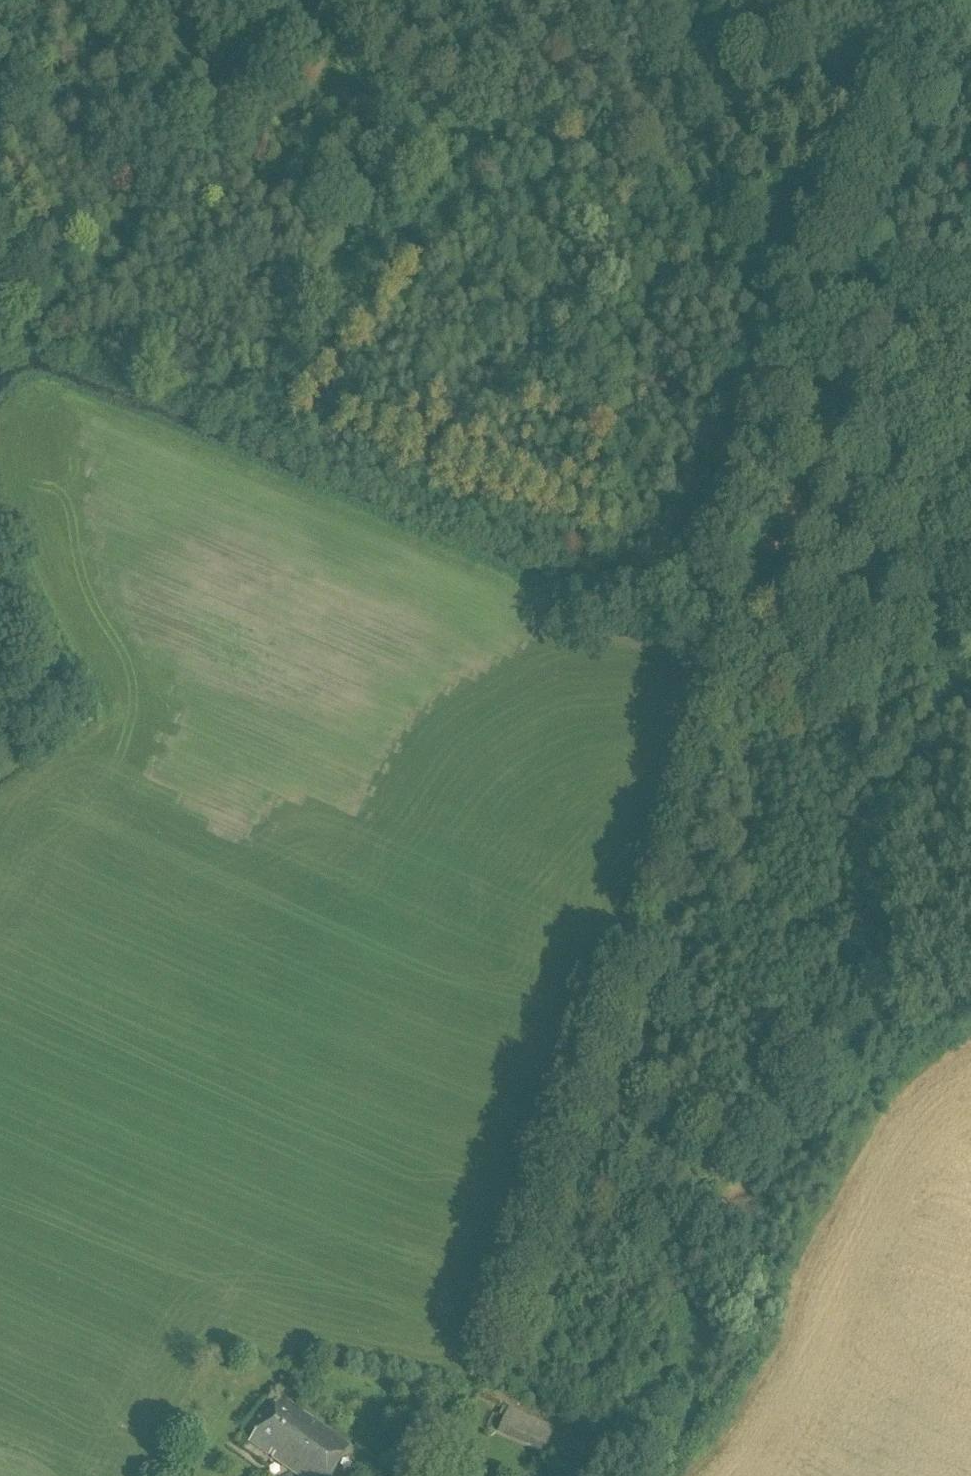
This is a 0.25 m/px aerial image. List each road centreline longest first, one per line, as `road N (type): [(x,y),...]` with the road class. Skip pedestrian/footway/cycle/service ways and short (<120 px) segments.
road 1 (track): [(931,0),(471,1390)]

